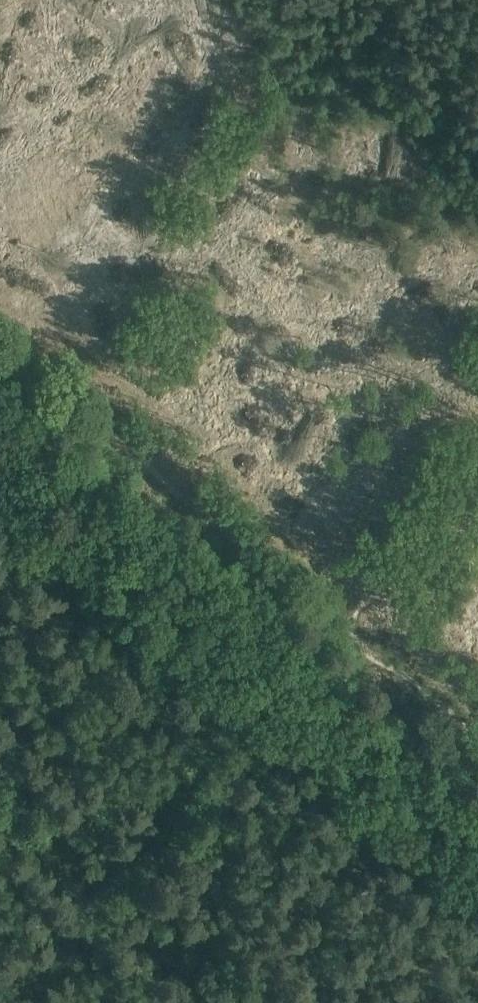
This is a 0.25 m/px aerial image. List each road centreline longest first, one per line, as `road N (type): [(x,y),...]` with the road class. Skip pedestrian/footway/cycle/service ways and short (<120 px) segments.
road 1 (track): [(0,488),(477,895)]

